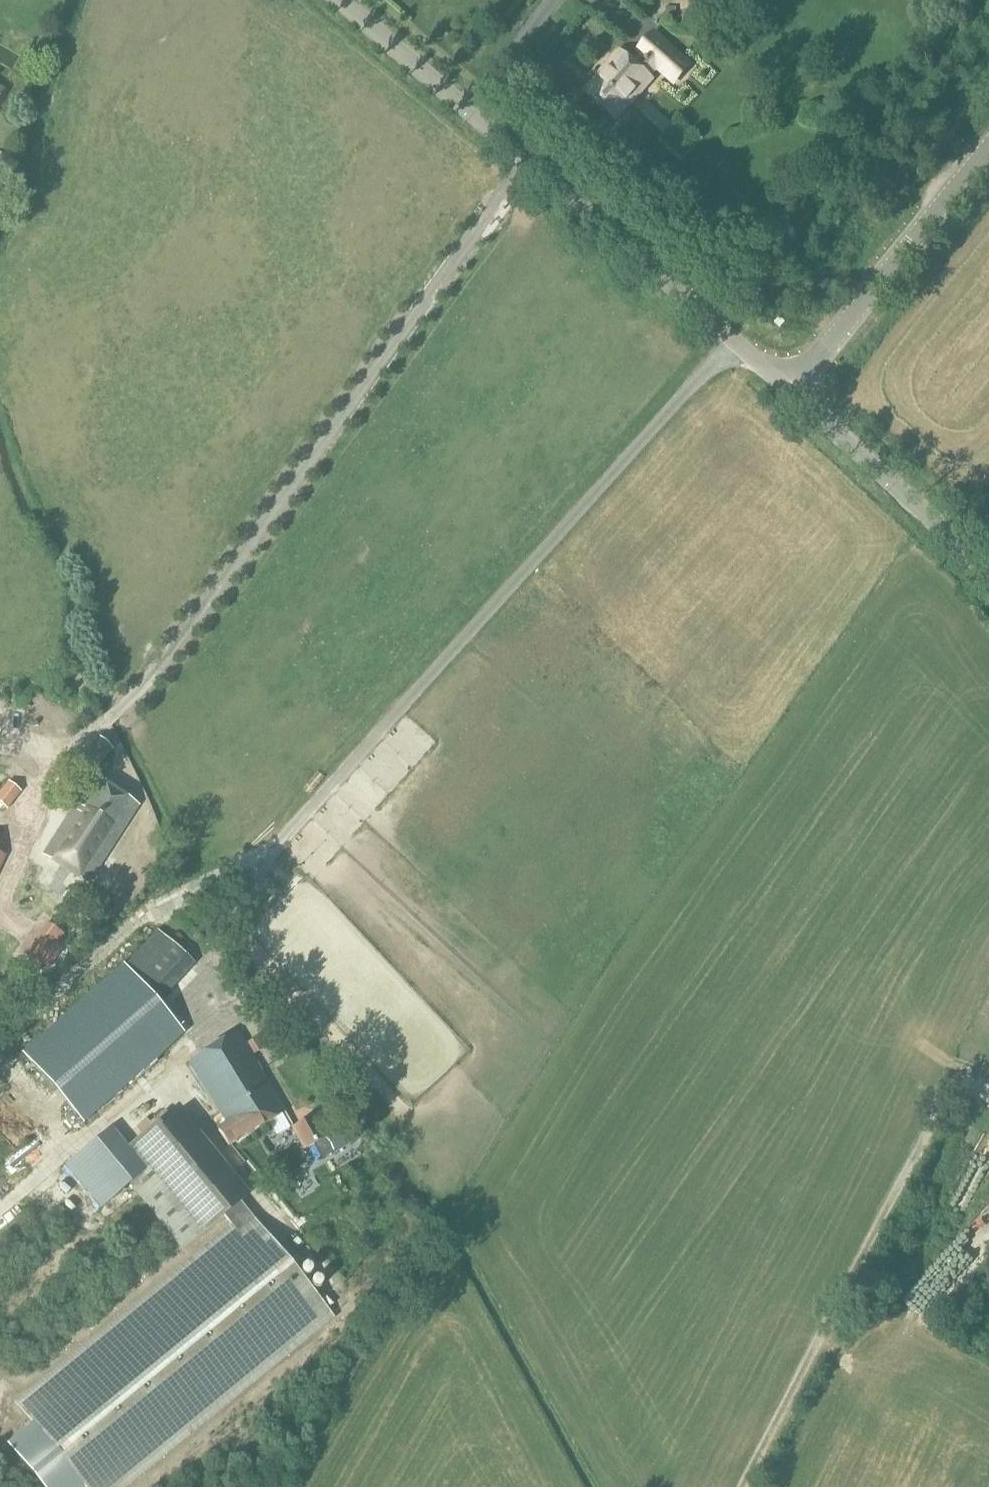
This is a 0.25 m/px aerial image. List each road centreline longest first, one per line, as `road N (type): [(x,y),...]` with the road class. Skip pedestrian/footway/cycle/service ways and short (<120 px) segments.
road 1 (unclassified): [(791,389),(339,0)]
road 2 (unclassified): [(791,389),(988,145)]
road 3 (unclassified): [(988,553),(791,389)]

